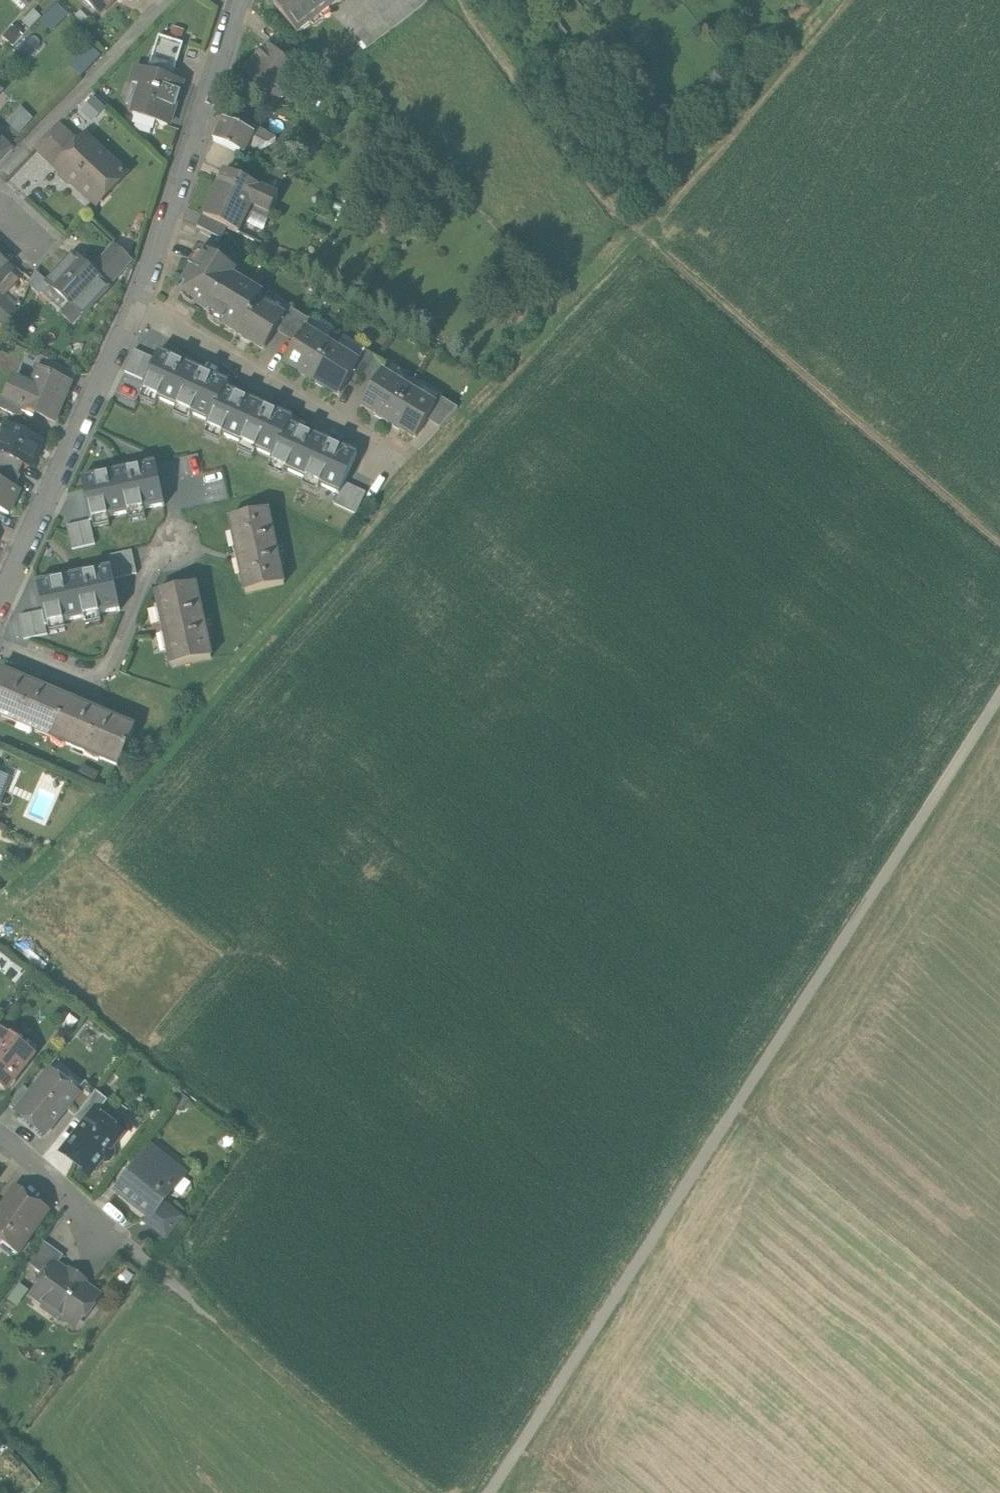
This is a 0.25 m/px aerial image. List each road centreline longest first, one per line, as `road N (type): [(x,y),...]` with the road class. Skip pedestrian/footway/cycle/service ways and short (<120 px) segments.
road 1 (track): [(840,0),(635,236),(133,782),(0,907)]
road 2 (track): [(999,694),(484,1492)]
road 3 (track): [(455,0),(635,236),(999,546)]
road 4 (track): [(423,1492),(118,1238)]
road 5 (residential): [(0,604),(144,302)]
road 6 (residential): [(144,302),(240,0)]
road 7 (residential): [(144,302),(398,457)]
road 8 (residential): [(0,1131),(118,1238)]

